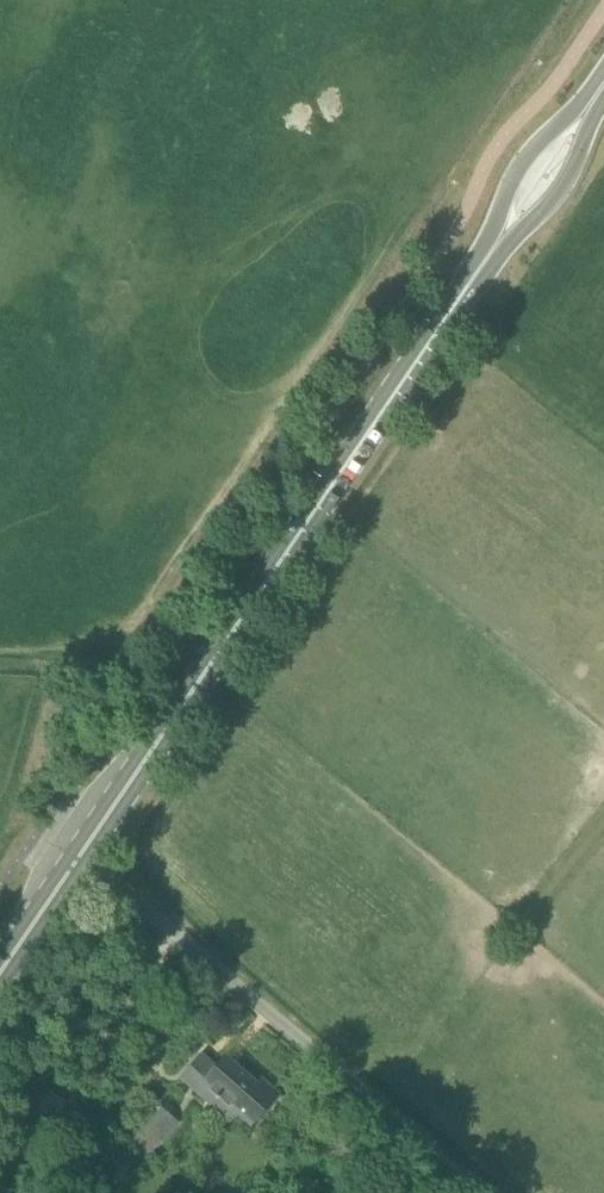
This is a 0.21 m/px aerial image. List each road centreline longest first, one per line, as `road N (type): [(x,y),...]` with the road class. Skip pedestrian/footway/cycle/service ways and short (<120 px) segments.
road 1 (primary): [(82,854),(500,241)]
road 2 (residential): [(356,1087),(82,854)]
road 3 (primary): [(584,114),(518,167),(500,217),(500,241)]
road 4 (primary): [(500,241),(542,212),(566,182),(584,114)]
road 5 (track): [(475,1192),(356,1087)]
road 6 (primary): [(0,974),(82,854)]

